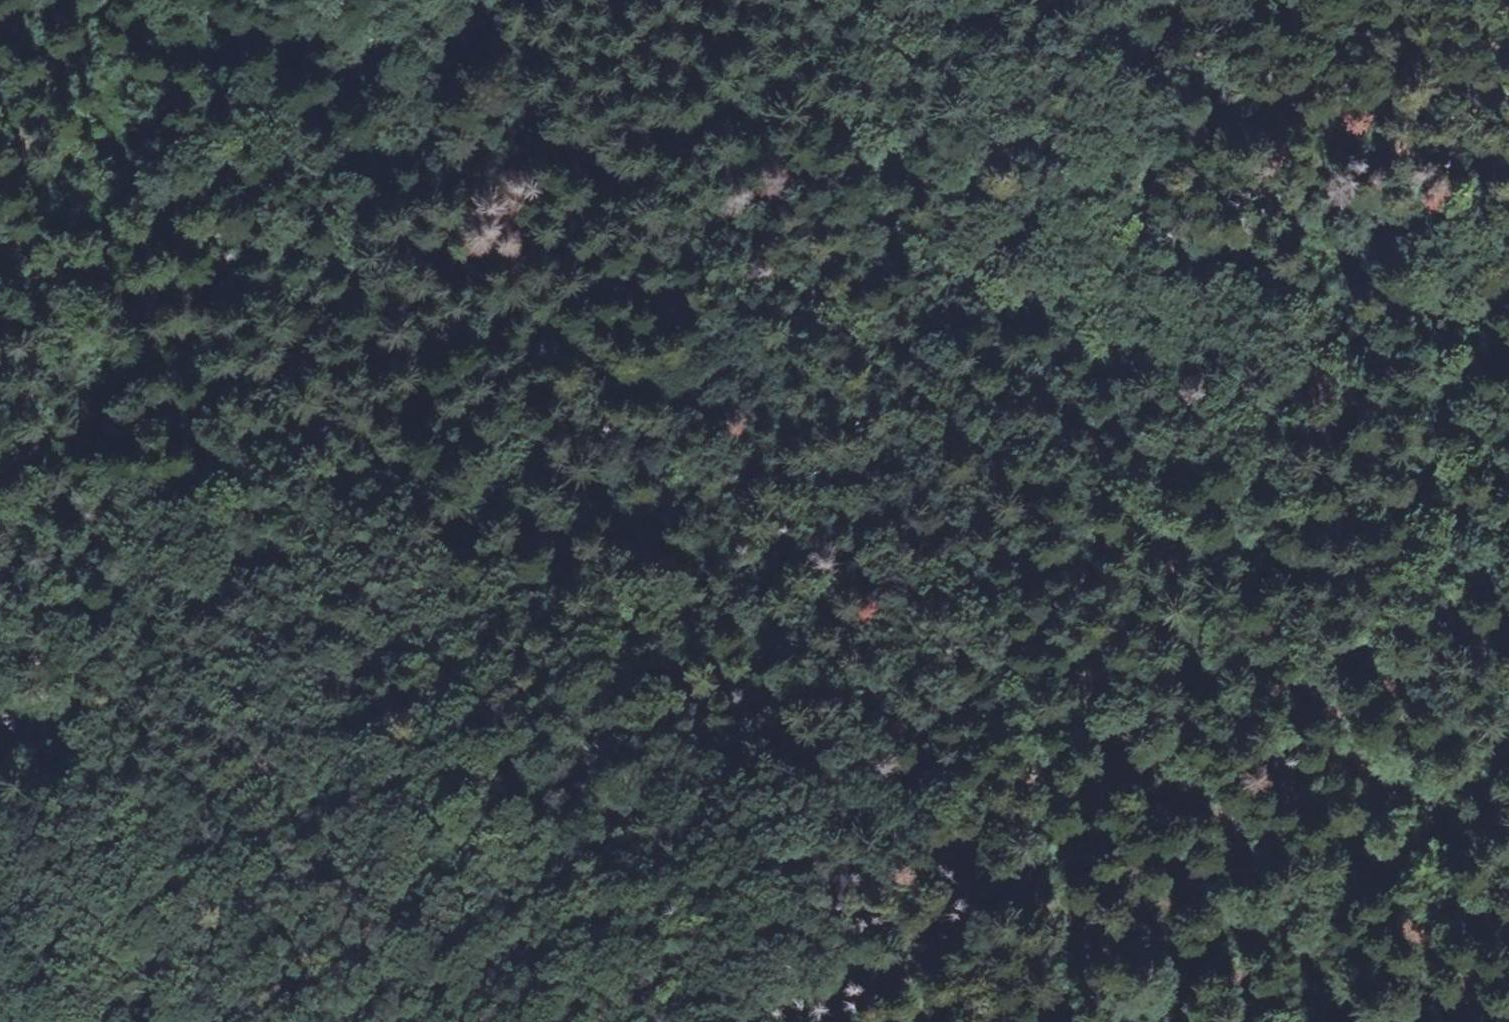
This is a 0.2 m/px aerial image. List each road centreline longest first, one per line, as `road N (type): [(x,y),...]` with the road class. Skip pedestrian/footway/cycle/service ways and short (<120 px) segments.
road 1 (track): [(0,346),(248,282),(426,154),(468,53),(476,0)]

